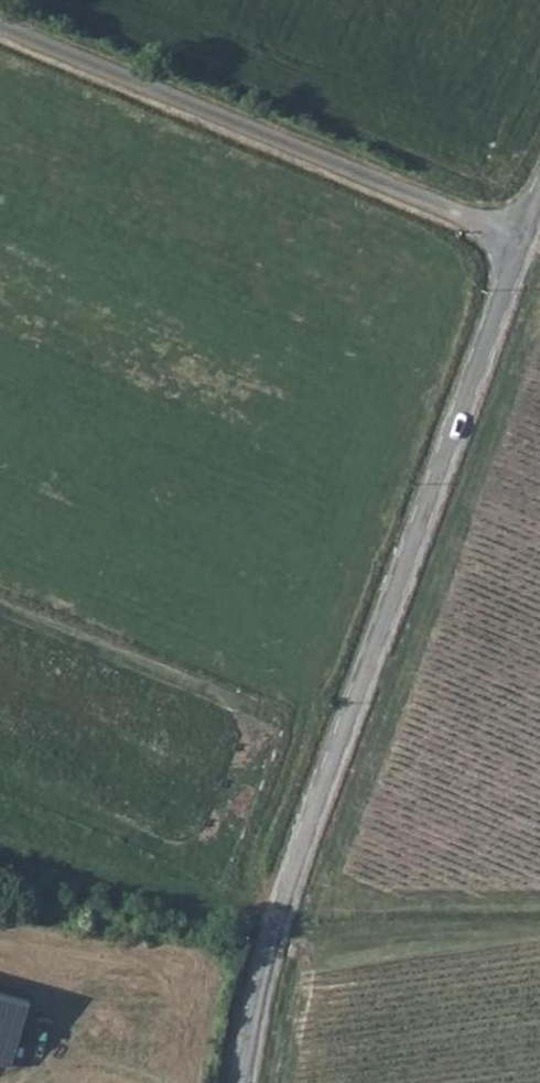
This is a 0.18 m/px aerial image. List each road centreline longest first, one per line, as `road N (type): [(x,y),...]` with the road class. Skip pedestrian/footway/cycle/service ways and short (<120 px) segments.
road 1 (unclassified): [(522,242),(281,907),(243,1082)]
road 2 (unclassified): [(0,28),(522,242)]
road 3 (track): [(539,935),(275,931)]

